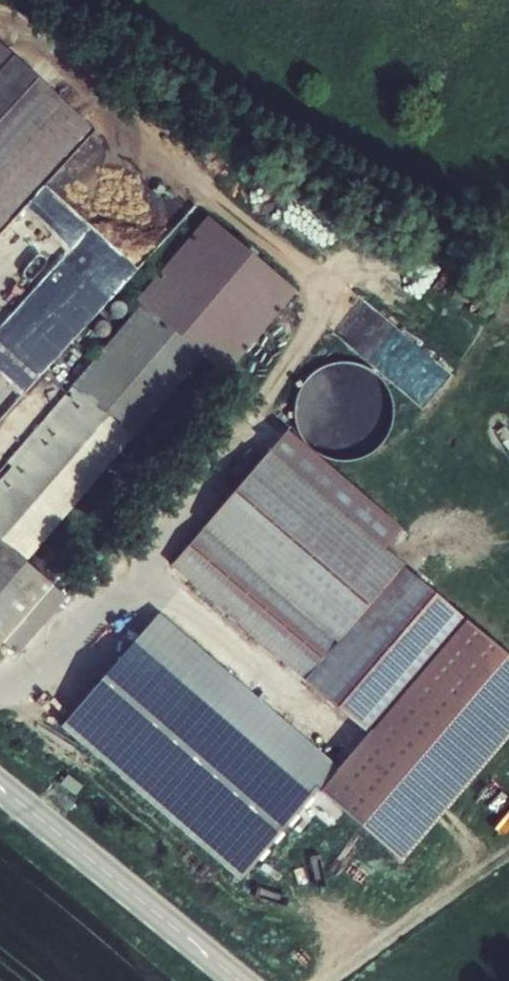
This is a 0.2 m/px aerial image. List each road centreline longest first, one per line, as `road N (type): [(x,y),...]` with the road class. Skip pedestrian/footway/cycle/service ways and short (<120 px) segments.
road 1 (secondary): [(0,788),(238,980)]

